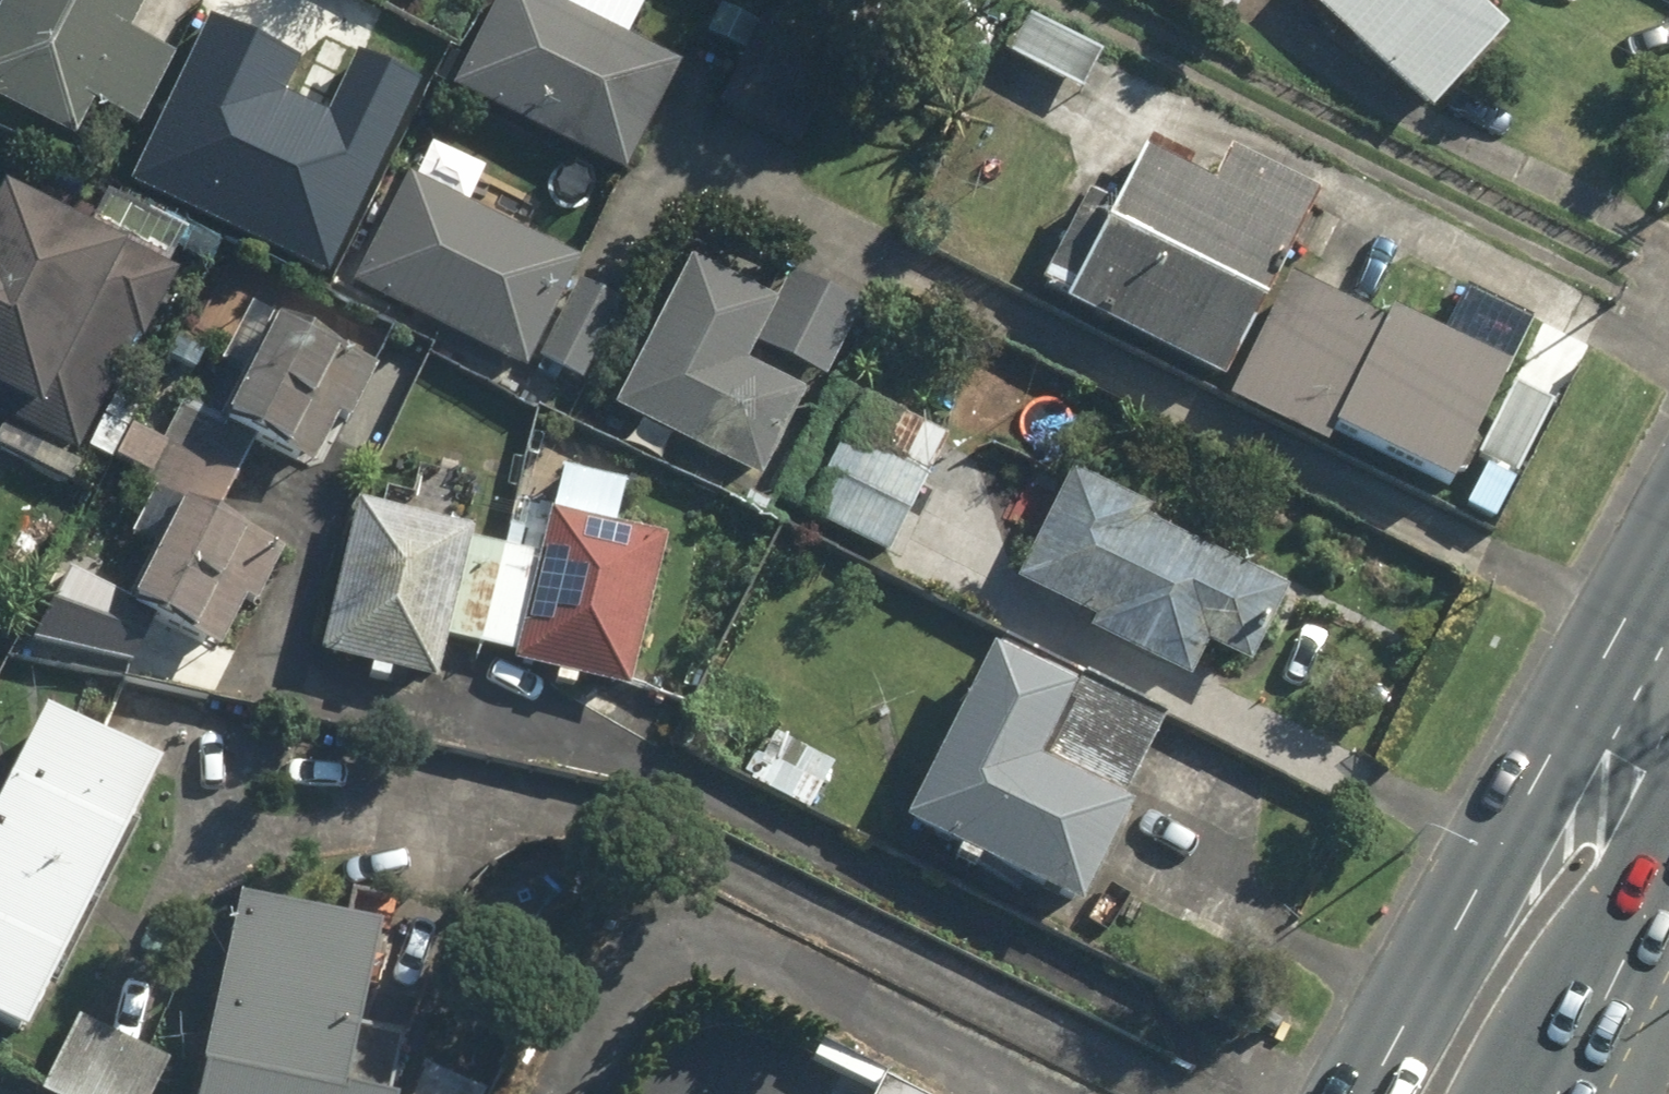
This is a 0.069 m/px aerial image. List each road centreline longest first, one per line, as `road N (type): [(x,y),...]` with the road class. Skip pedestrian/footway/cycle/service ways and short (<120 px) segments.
road 1 (primary): [(1370,1093),(1481,890),(1660,732)]
road 2 (primary): [(1660,732),(1607,960),(1534,1093)]

